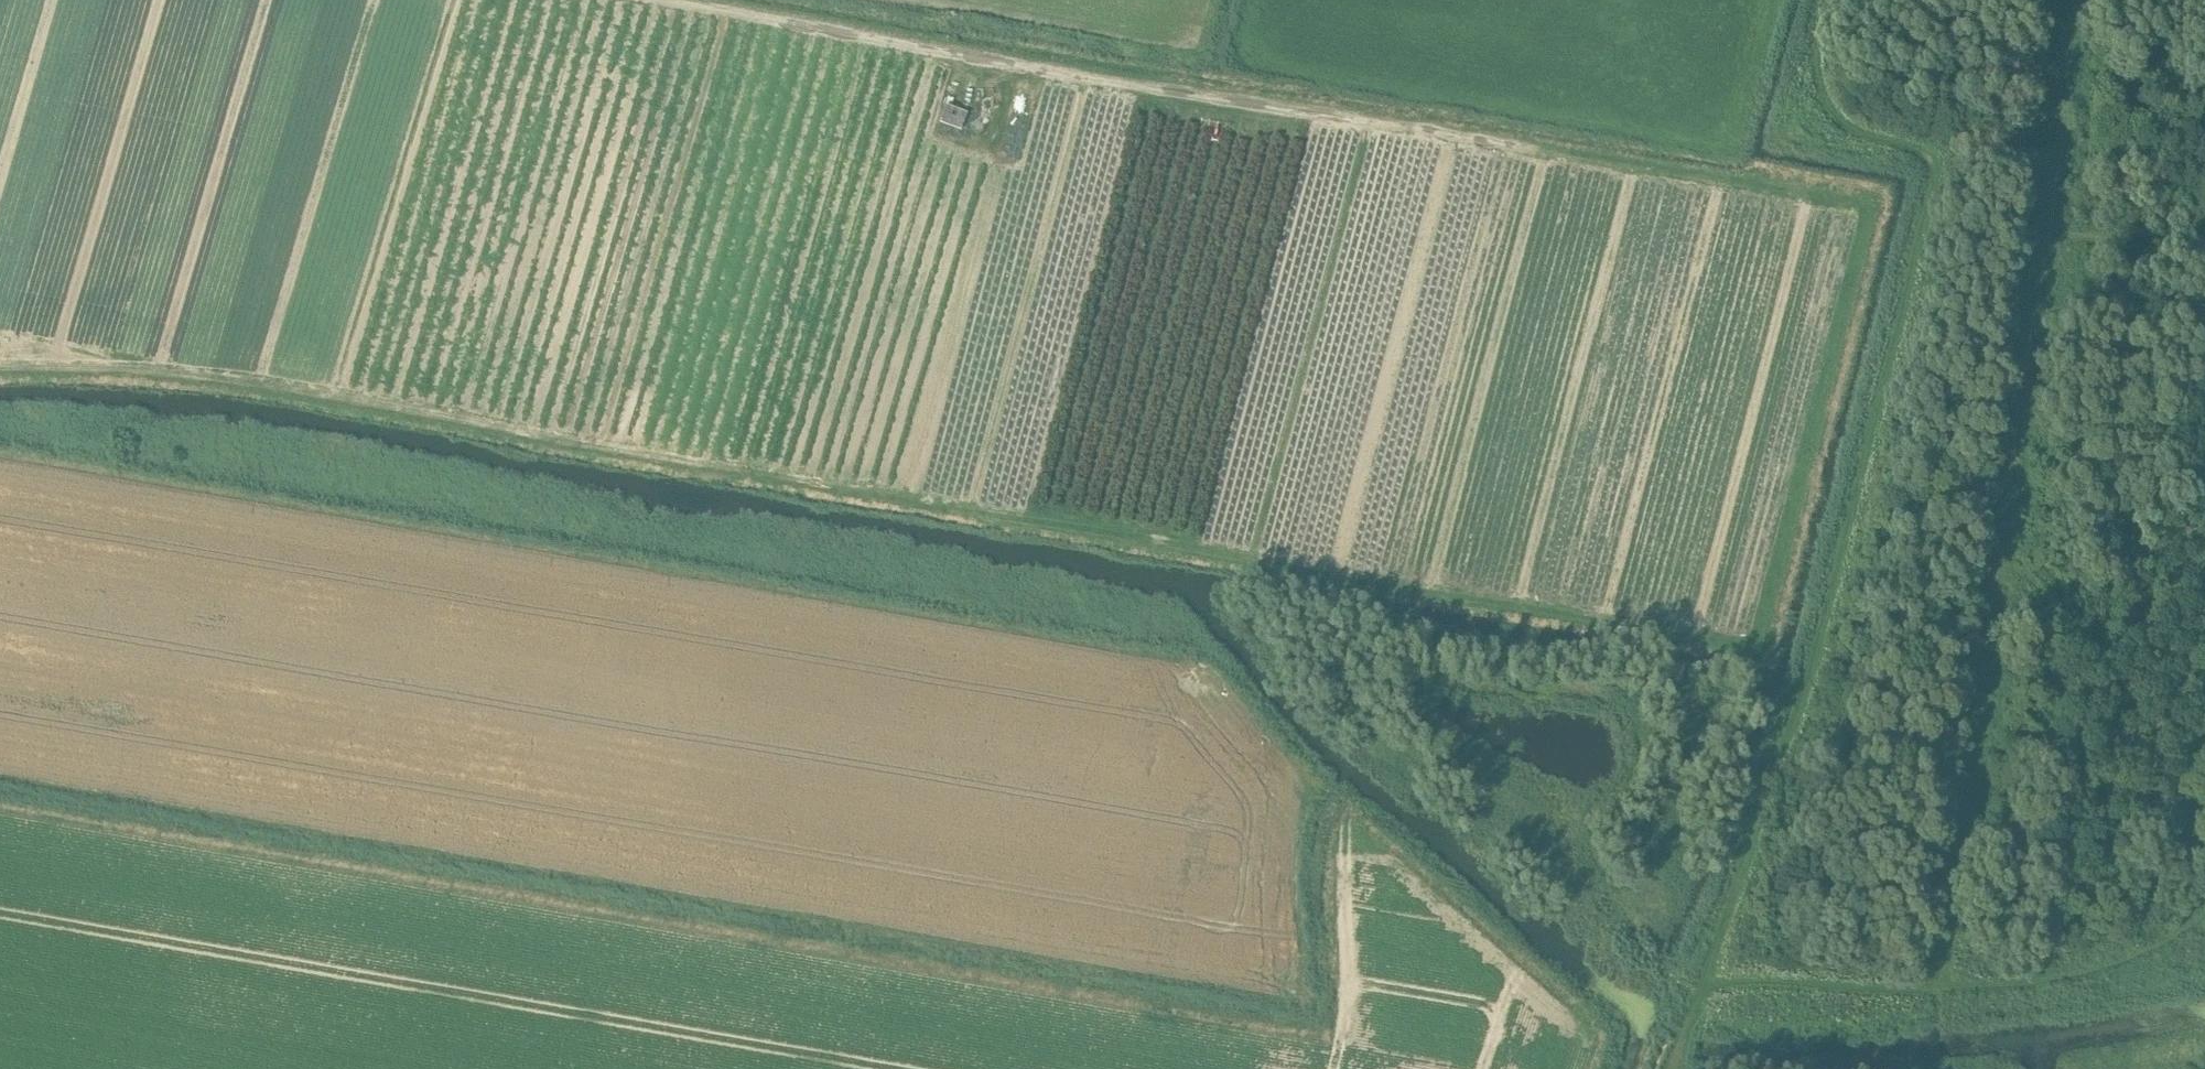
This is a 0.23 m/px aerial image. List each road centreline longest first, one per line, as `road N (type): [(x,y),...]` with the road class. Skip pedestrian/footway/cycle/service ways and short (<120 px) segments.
road 1 (track): [(1837,0),(1824,53),(1829,91),(1852,126),(1934,158),(1936,184),(1816,694),(1675,1068)]
road 2 (track): [(1692,1017),(1735,984),(1934,987),(2056,974),(2188,926),(2204,898)]
road 3 (track): [(917,48),(647,0)]

